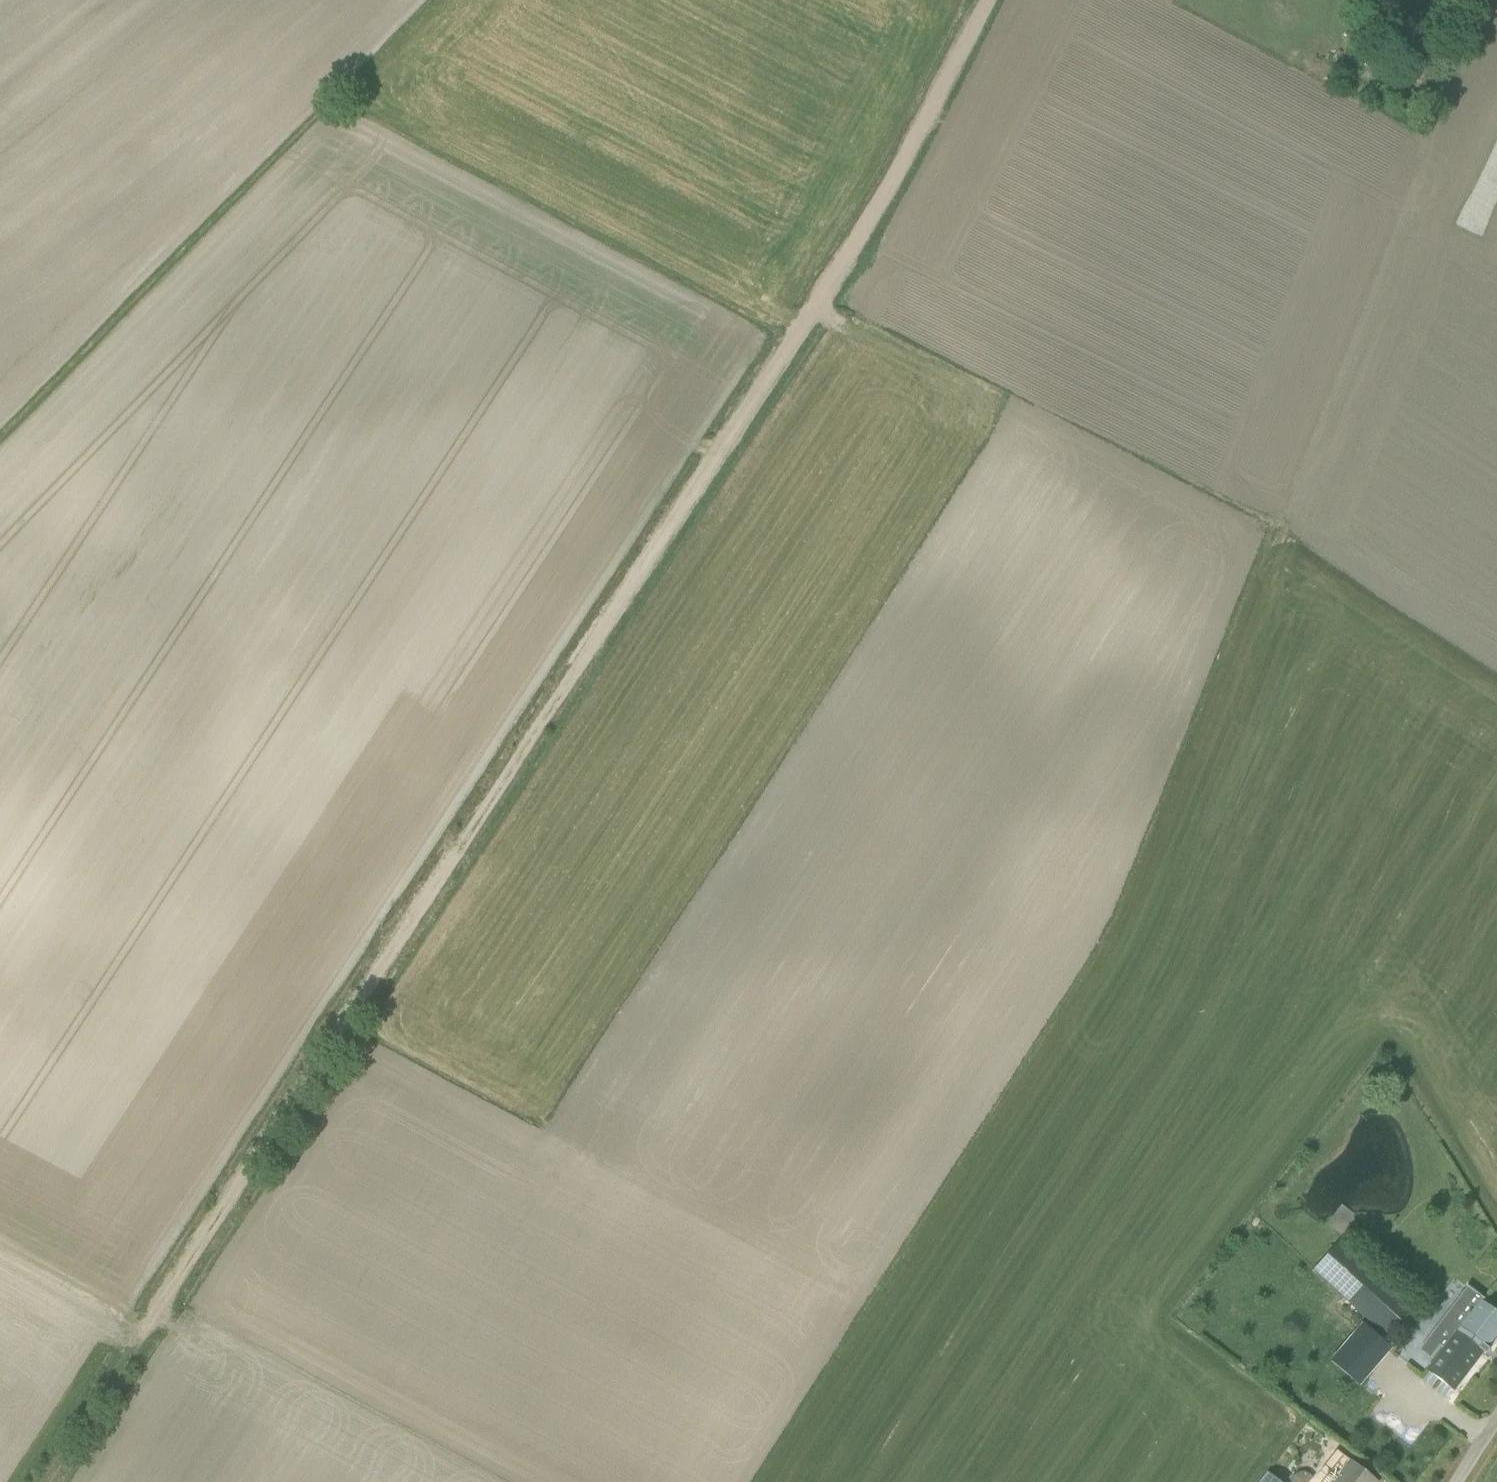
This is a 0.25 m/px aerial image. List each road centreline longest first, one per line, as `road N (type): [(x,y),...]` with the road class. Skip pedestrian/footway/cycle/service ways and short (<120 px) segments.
road 1 (track): [(135,1348),(824,291),(986,0)]

